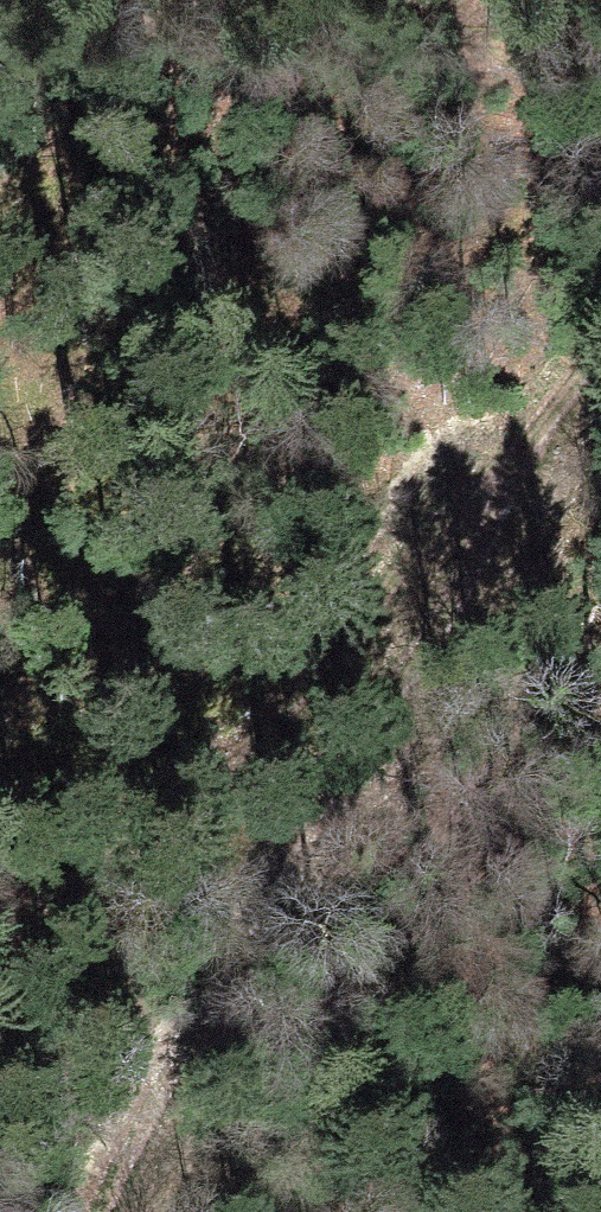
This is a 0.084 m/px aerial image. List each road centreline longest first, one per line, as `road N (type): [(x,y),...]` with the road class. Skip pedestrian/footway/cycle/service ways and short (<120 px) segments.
road 1 (track): [(100,1211),(518,465),(600,372)]
road 2 (track): [(0,978),(123,871),(518,465)]

